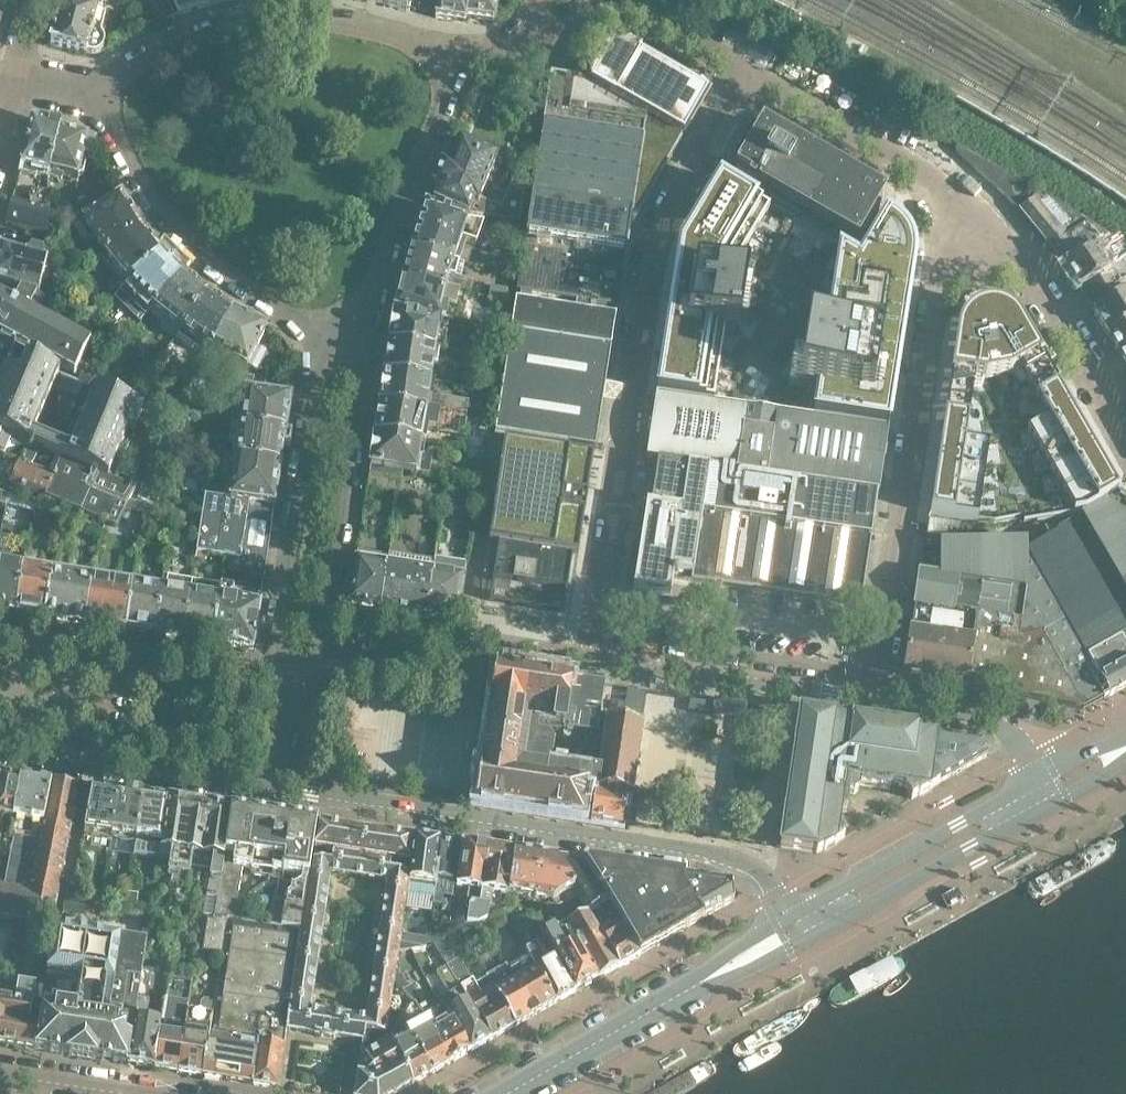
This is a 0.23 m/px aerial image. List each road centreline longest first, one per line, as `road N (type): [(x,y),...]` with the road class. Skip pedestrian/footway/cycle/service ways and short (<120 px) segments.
road 1 (residential): [(591,658),(661,240),(681,190),(750,80)]
road 2 (residential): [(279,790),(719,855),(759,871),(793,910)]
road 3 (residential): [(878,702),(951,262),(983,228)]
road 4 (residential): [(464,57),(401,36),(302,23),(236,30),(148,58),(111,92)]
road 5 (residential): [(111,92),(138,178),(196,251),(262,301),(326,336),(358,343)]
road 6 (residential): [(349,370),(319,390),(281,605),(295,677)]
road 7 (residential): [(295,677),(331,596),(358,395),(349,370)]
road 8 (residential): [(358,343),(464,57)]
road 9 (residential): [(591,658),(471,644),(295,677)]
road 10 (residential): [(295,677),(246,682),(0,642)]
road 11 (residential): [(878,702),(591,658)]
road 12 (residential): [(0,747),(279,790)]
road 13 (tertiary): [(808,933),(1056,799)]
road 14 (tertiary): [(1038,776),(793,910)]
road 15 (residential): [(983,228),(750,80)]
road 16 (tertiary): [(508,1093),(736,961)]
road 17 (residential): [(1125,440),(1057,320),(983,228)]
road 18 (residential): [(1038,776),(998,728),(878,702)]
road 19 (residential): [(634,15),(541,20),(507,47),(464,57)]
road 20 (residential): [(148,1093),(0,1071)]

